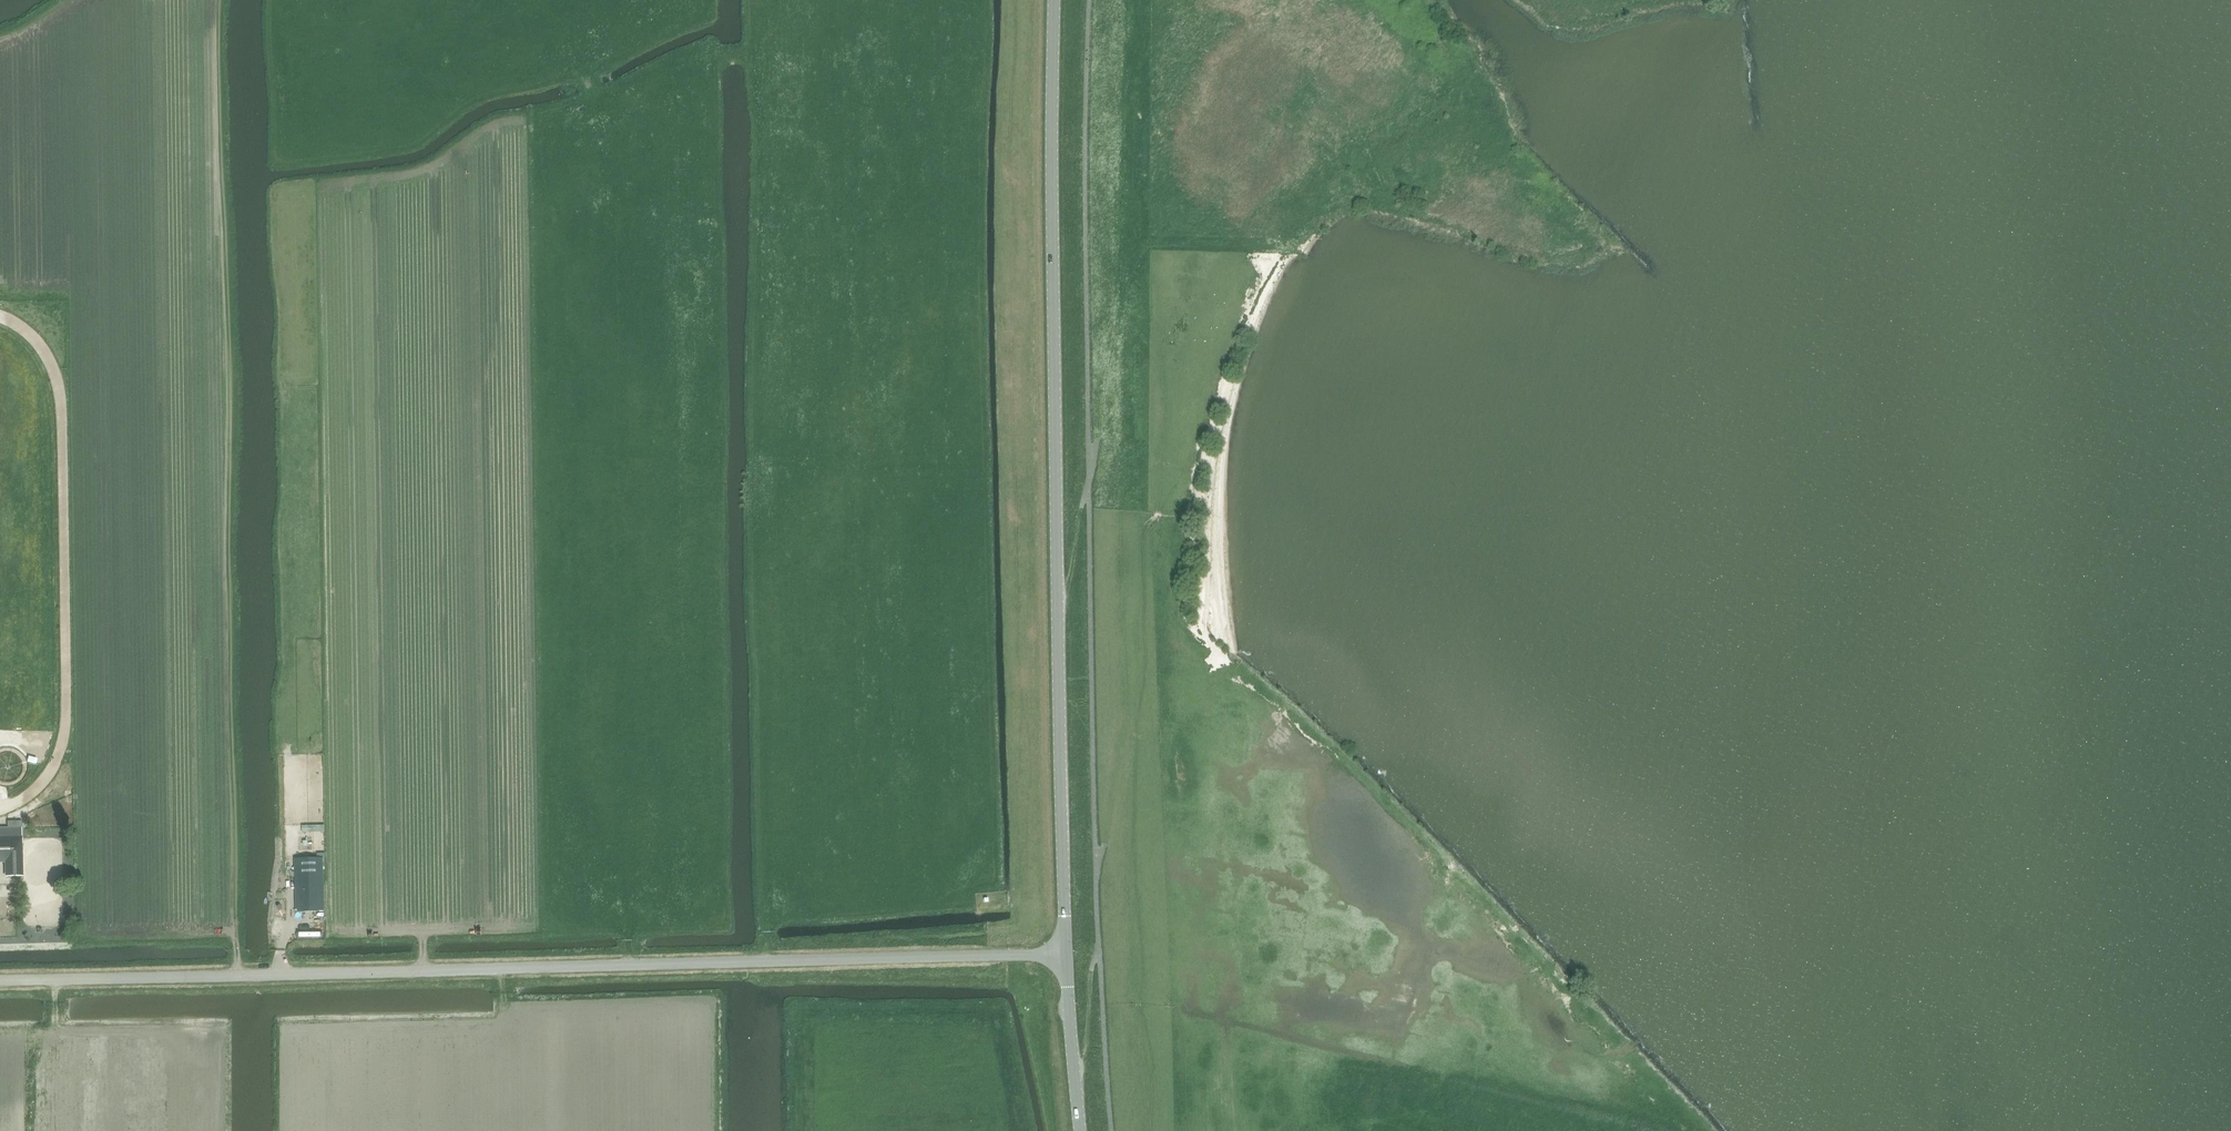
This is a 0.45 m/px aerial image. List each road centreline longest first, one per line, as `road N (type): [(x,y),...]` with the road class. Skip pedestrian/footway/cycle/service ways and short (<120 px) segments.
road 1 (unclassified): [(0,982),(1065,956)]
road 2 (tertiary): [(1065,956),(1054,0)]
road 3 (tertiary): [(1080,1130),(1065,956)]

